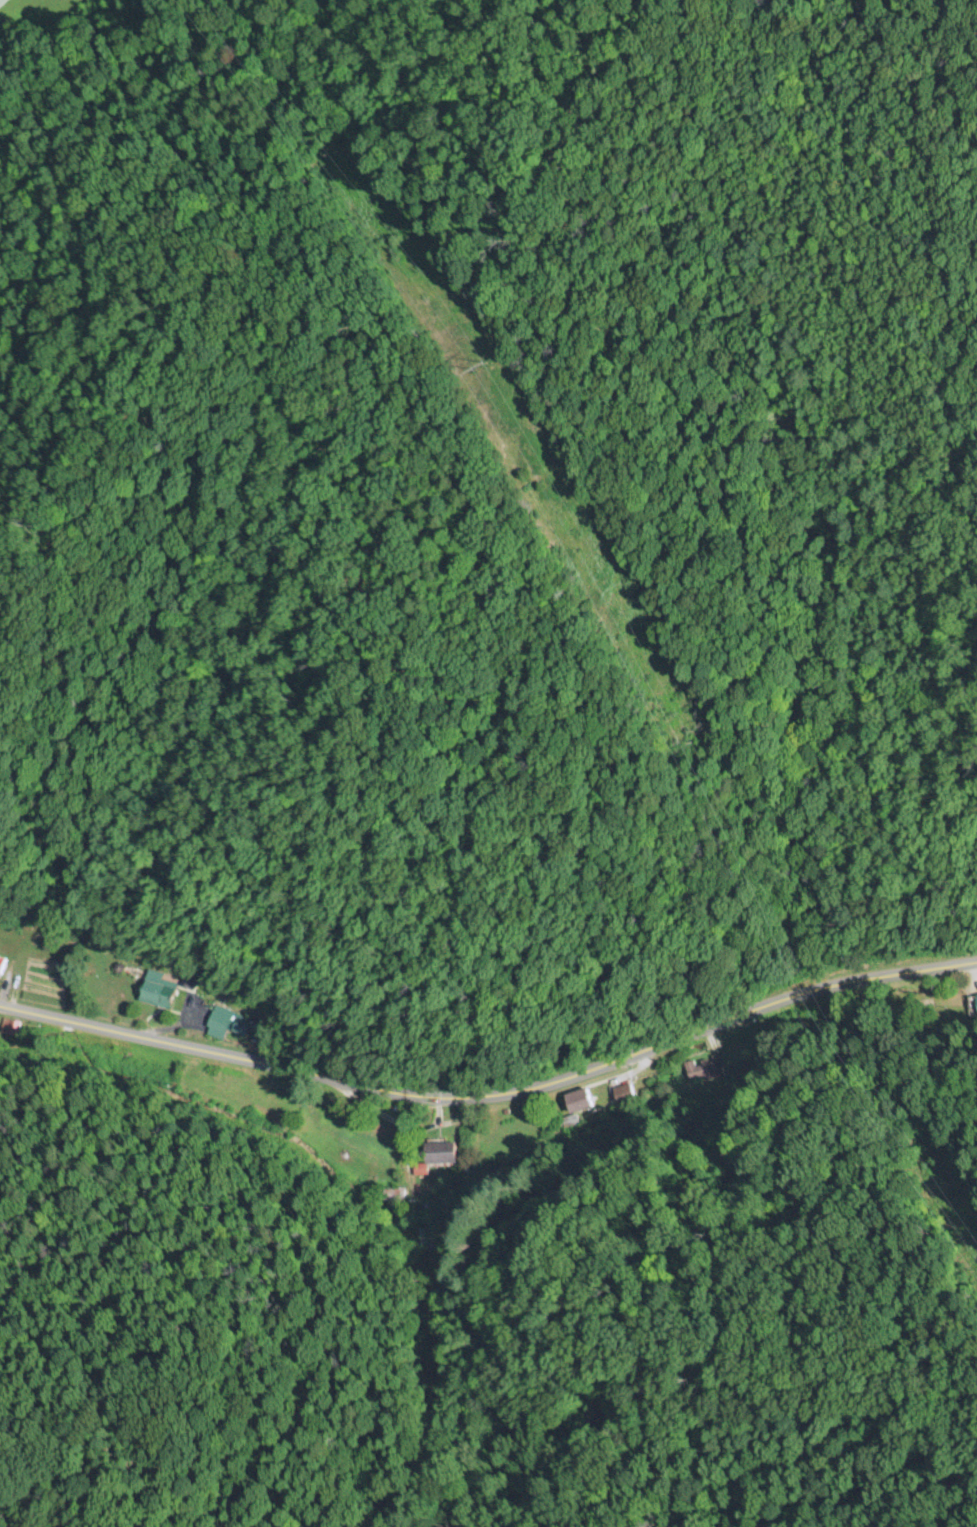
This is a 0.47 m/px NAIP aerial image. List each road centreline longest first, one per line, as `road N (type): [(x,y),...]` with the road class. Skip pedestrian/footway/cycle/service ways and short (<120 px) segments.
road 1 (tertiary): [(0,1006),(371,1089),(500,1094),(814,988),(976,959)]

